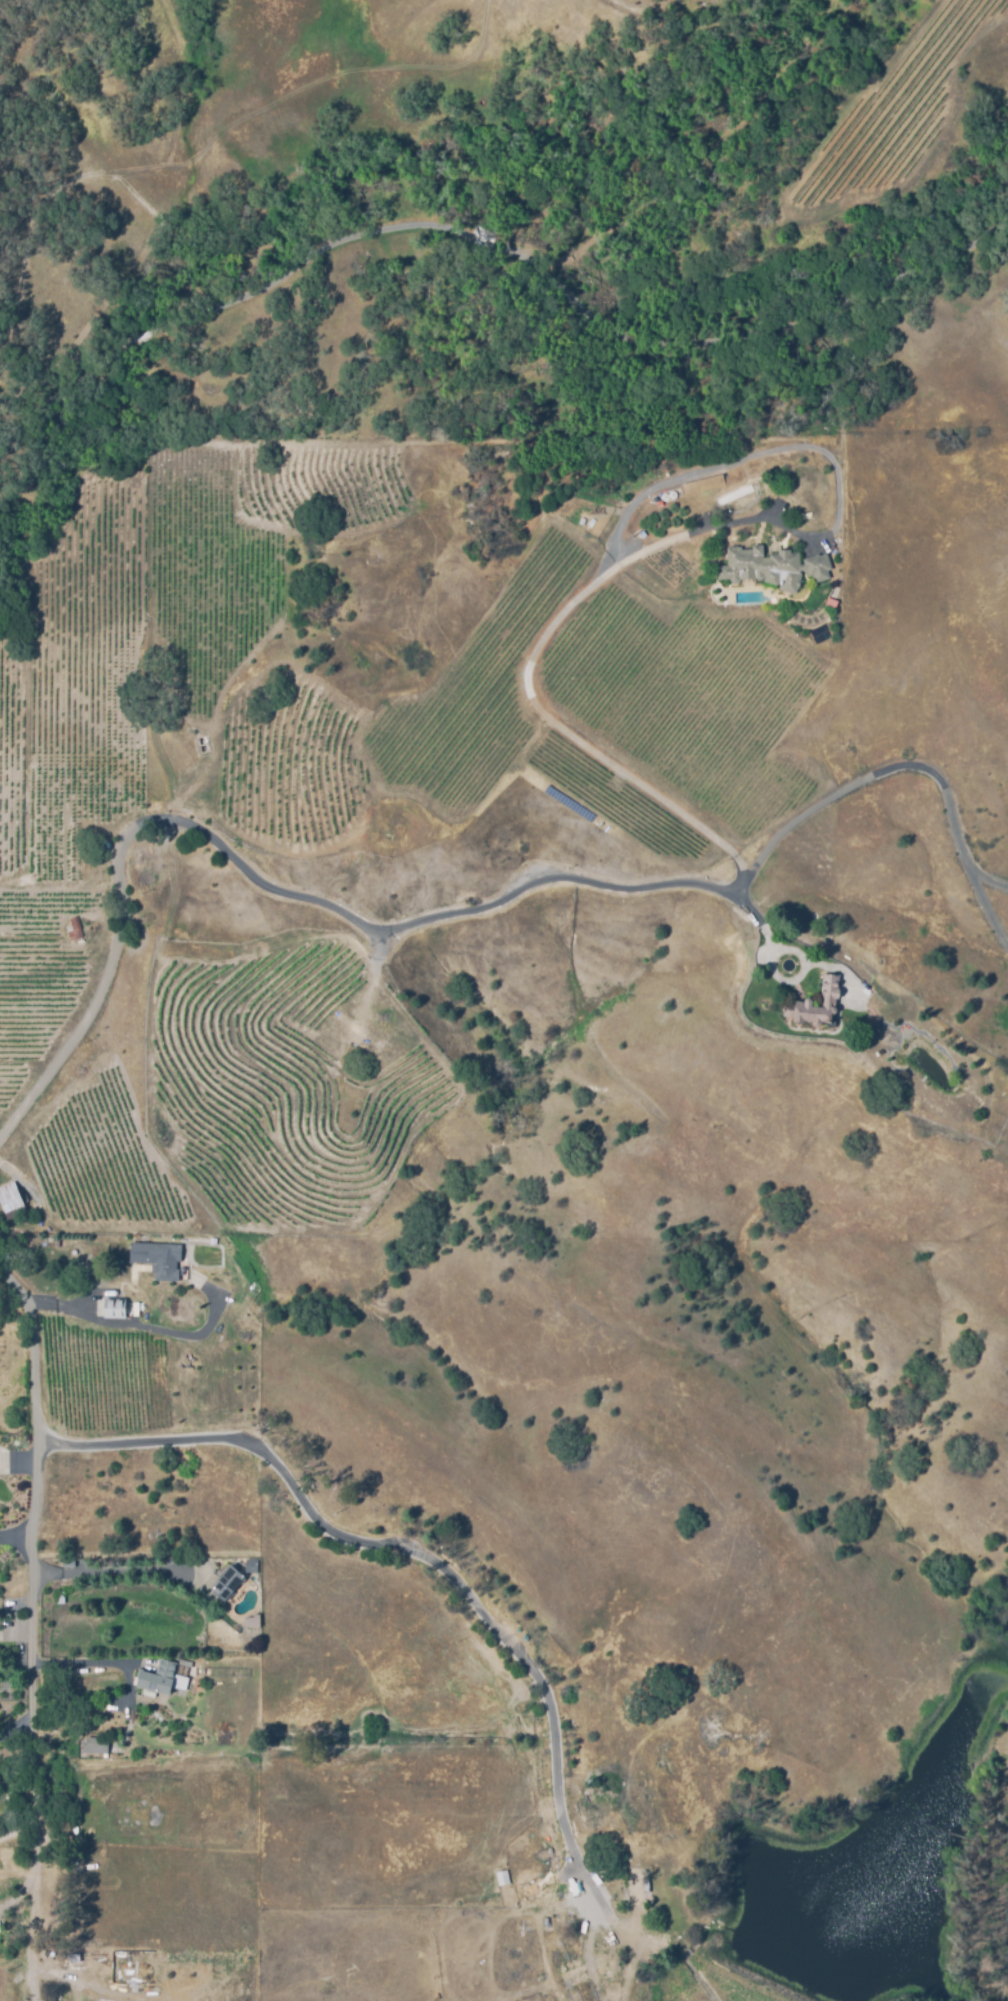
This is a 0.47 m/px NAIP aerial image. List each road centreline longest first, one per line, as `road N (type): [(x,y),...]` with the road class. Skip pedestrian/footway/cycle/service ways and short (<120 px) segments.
road 1 (residential): [(0,446),(251,245),(345,198),(486,198),(644,285),(758,274),(964,220),(1007,187)]
road 2 (residential): [(0,1261),(23,1287),(38,1327),(41,1479),(31,1608),(37,1864),(12,1901),(0,1905)]

